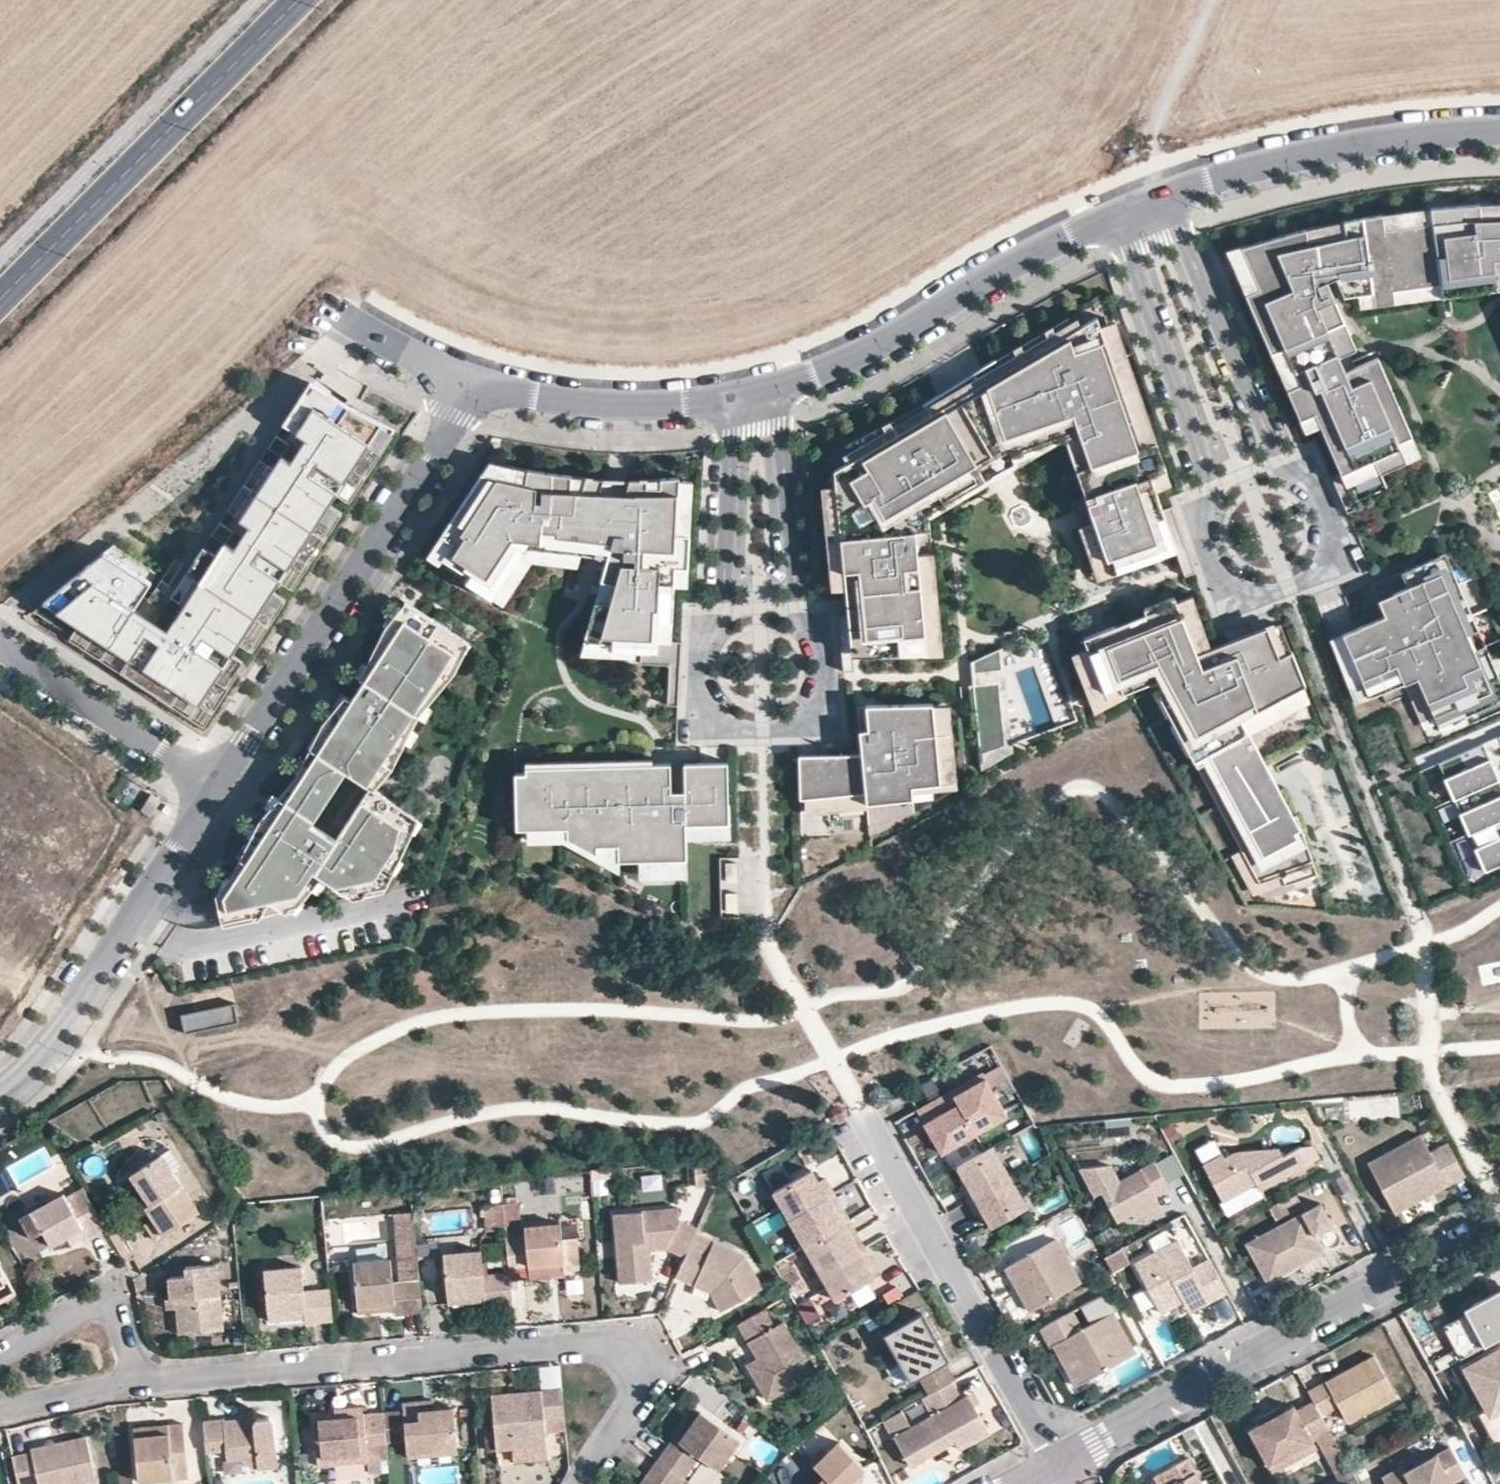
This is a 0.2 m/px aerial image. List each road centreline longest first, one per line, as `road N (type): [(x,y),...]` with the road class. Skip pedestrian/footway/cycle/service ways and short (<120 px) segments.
road 1 (residential): [(133,1387),(615,1342),(635,1361),(639,1378),(632,1407),(584,1483)]
road 2 (residential): [(1063,1464),(1499,1222)]
road 3 (residential): [(219,788),(475,385)]
road 4 (residential): [(299,0),(0,299)]
road 5 (residential): [(861,1116),(1063,1464)]
road 6 (residential): [(1115,214),(1025,251),(835,362),(770,387)]
road 7 (residential): [(0,1092),(64,1025),(219,788)]
road 8 (residential): [(1212,494),(1201,537),(1219,577),(1255,597),(1293,593),(1329,559),(1334,519),(1314,483),(1278,465)]
road 9 (residential): [(1499,131),(1313,154),(1167,194)]
road 10 (residential): [(727,621),(707,650),(706,686),(727,718),(763,731),(798,721),(826,677),(820,642),(795,617)]
road 11 (residential): [(1115,214),(1212,494)]
road 12 (residential): [(1278,465),(1167,194)]
road 13 (residential): [(0,644),(219,788)]
road 14 (residential): [(725,399),(605,402),(475,385)]
road 15 (residential): [(795,617),(784,449),(770,387)]
road 16 (residential): [(725,399),(733,435),(727,621)]
road 17 (track): [(1167,194),(1152,128),(1210,0)]
road 18 (residential): [(0,1360),(104,1310),(114,1318),(133,1387)]
road 19 (residential): [(475,385),(346,322)]
road 20 (residential): [(0,1403),(133,1387)]

